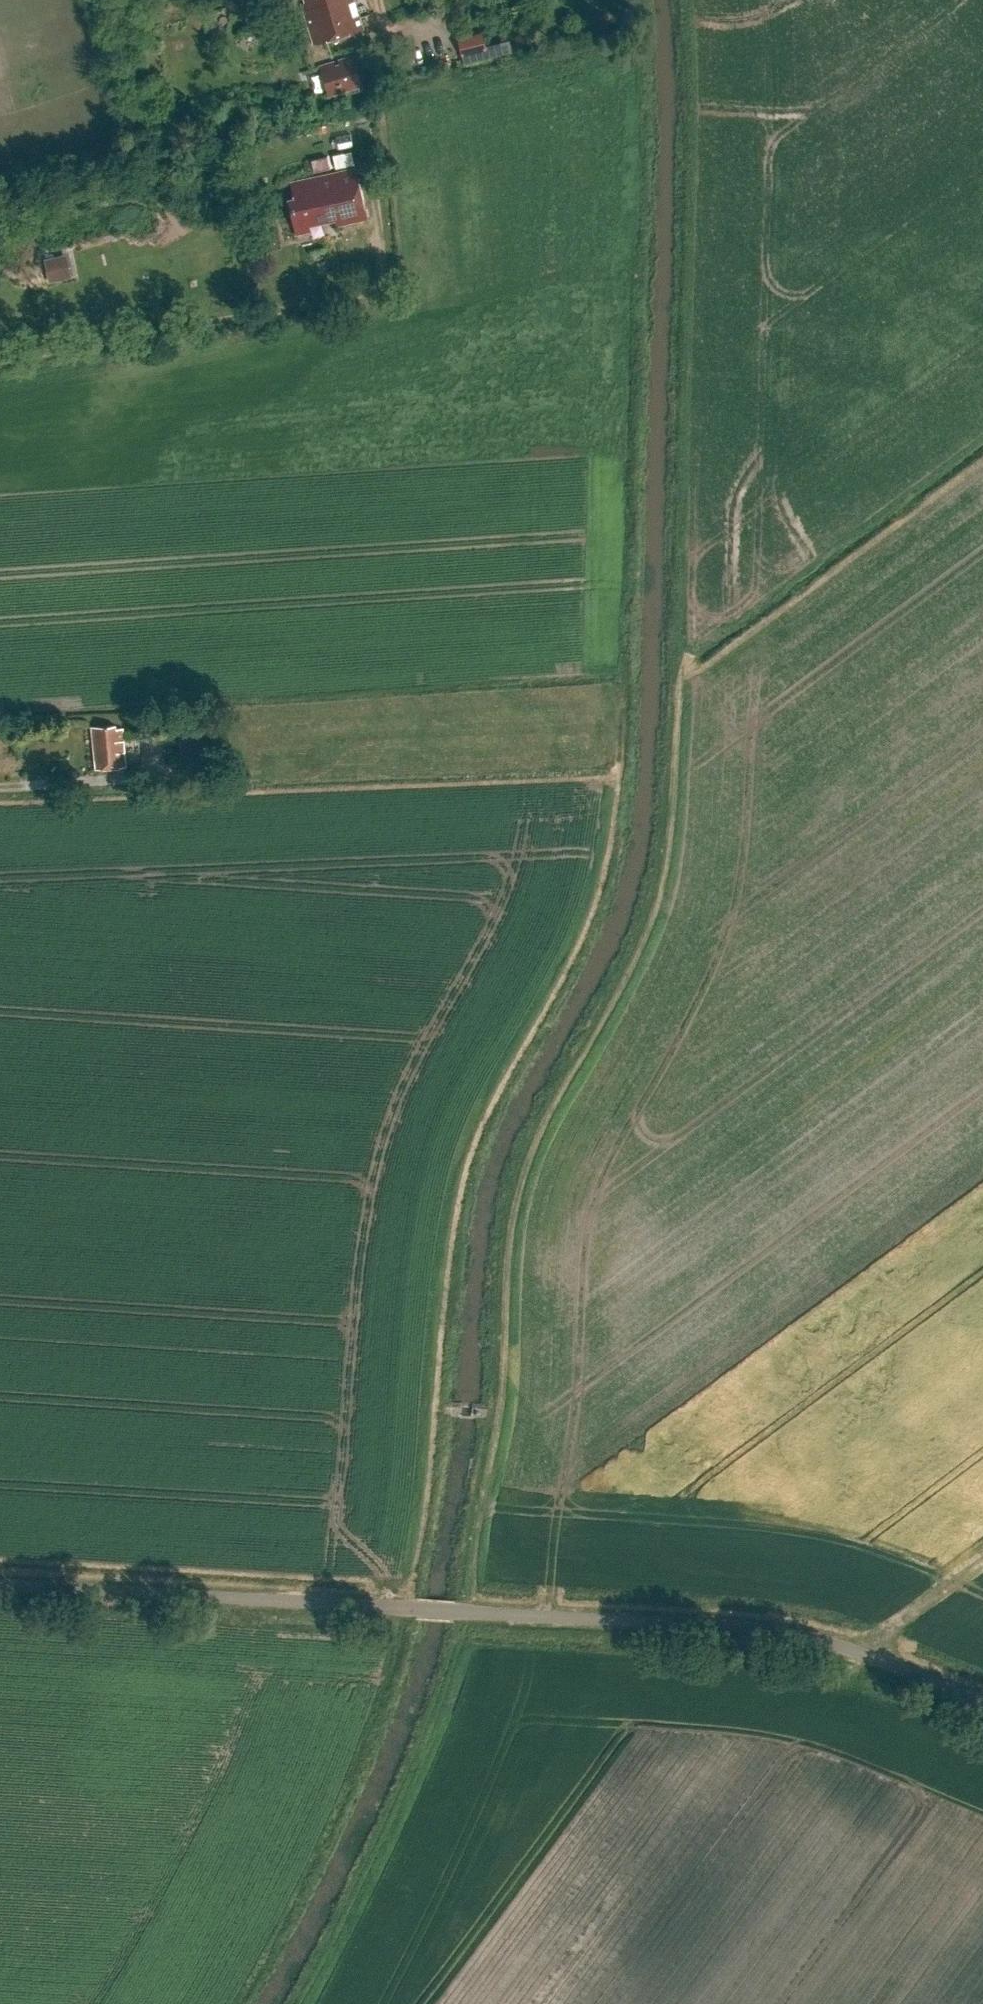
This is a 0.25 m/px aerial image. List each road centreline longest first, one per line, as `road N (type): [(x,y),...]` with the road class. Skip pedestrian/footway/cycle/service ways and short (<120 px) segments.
road 1 (unclassified): [(982,1704),(796,1635),(0,1584)]
road 2 (track): [(0,362),(345,300),(366,291),(381,269),(376,217)]

